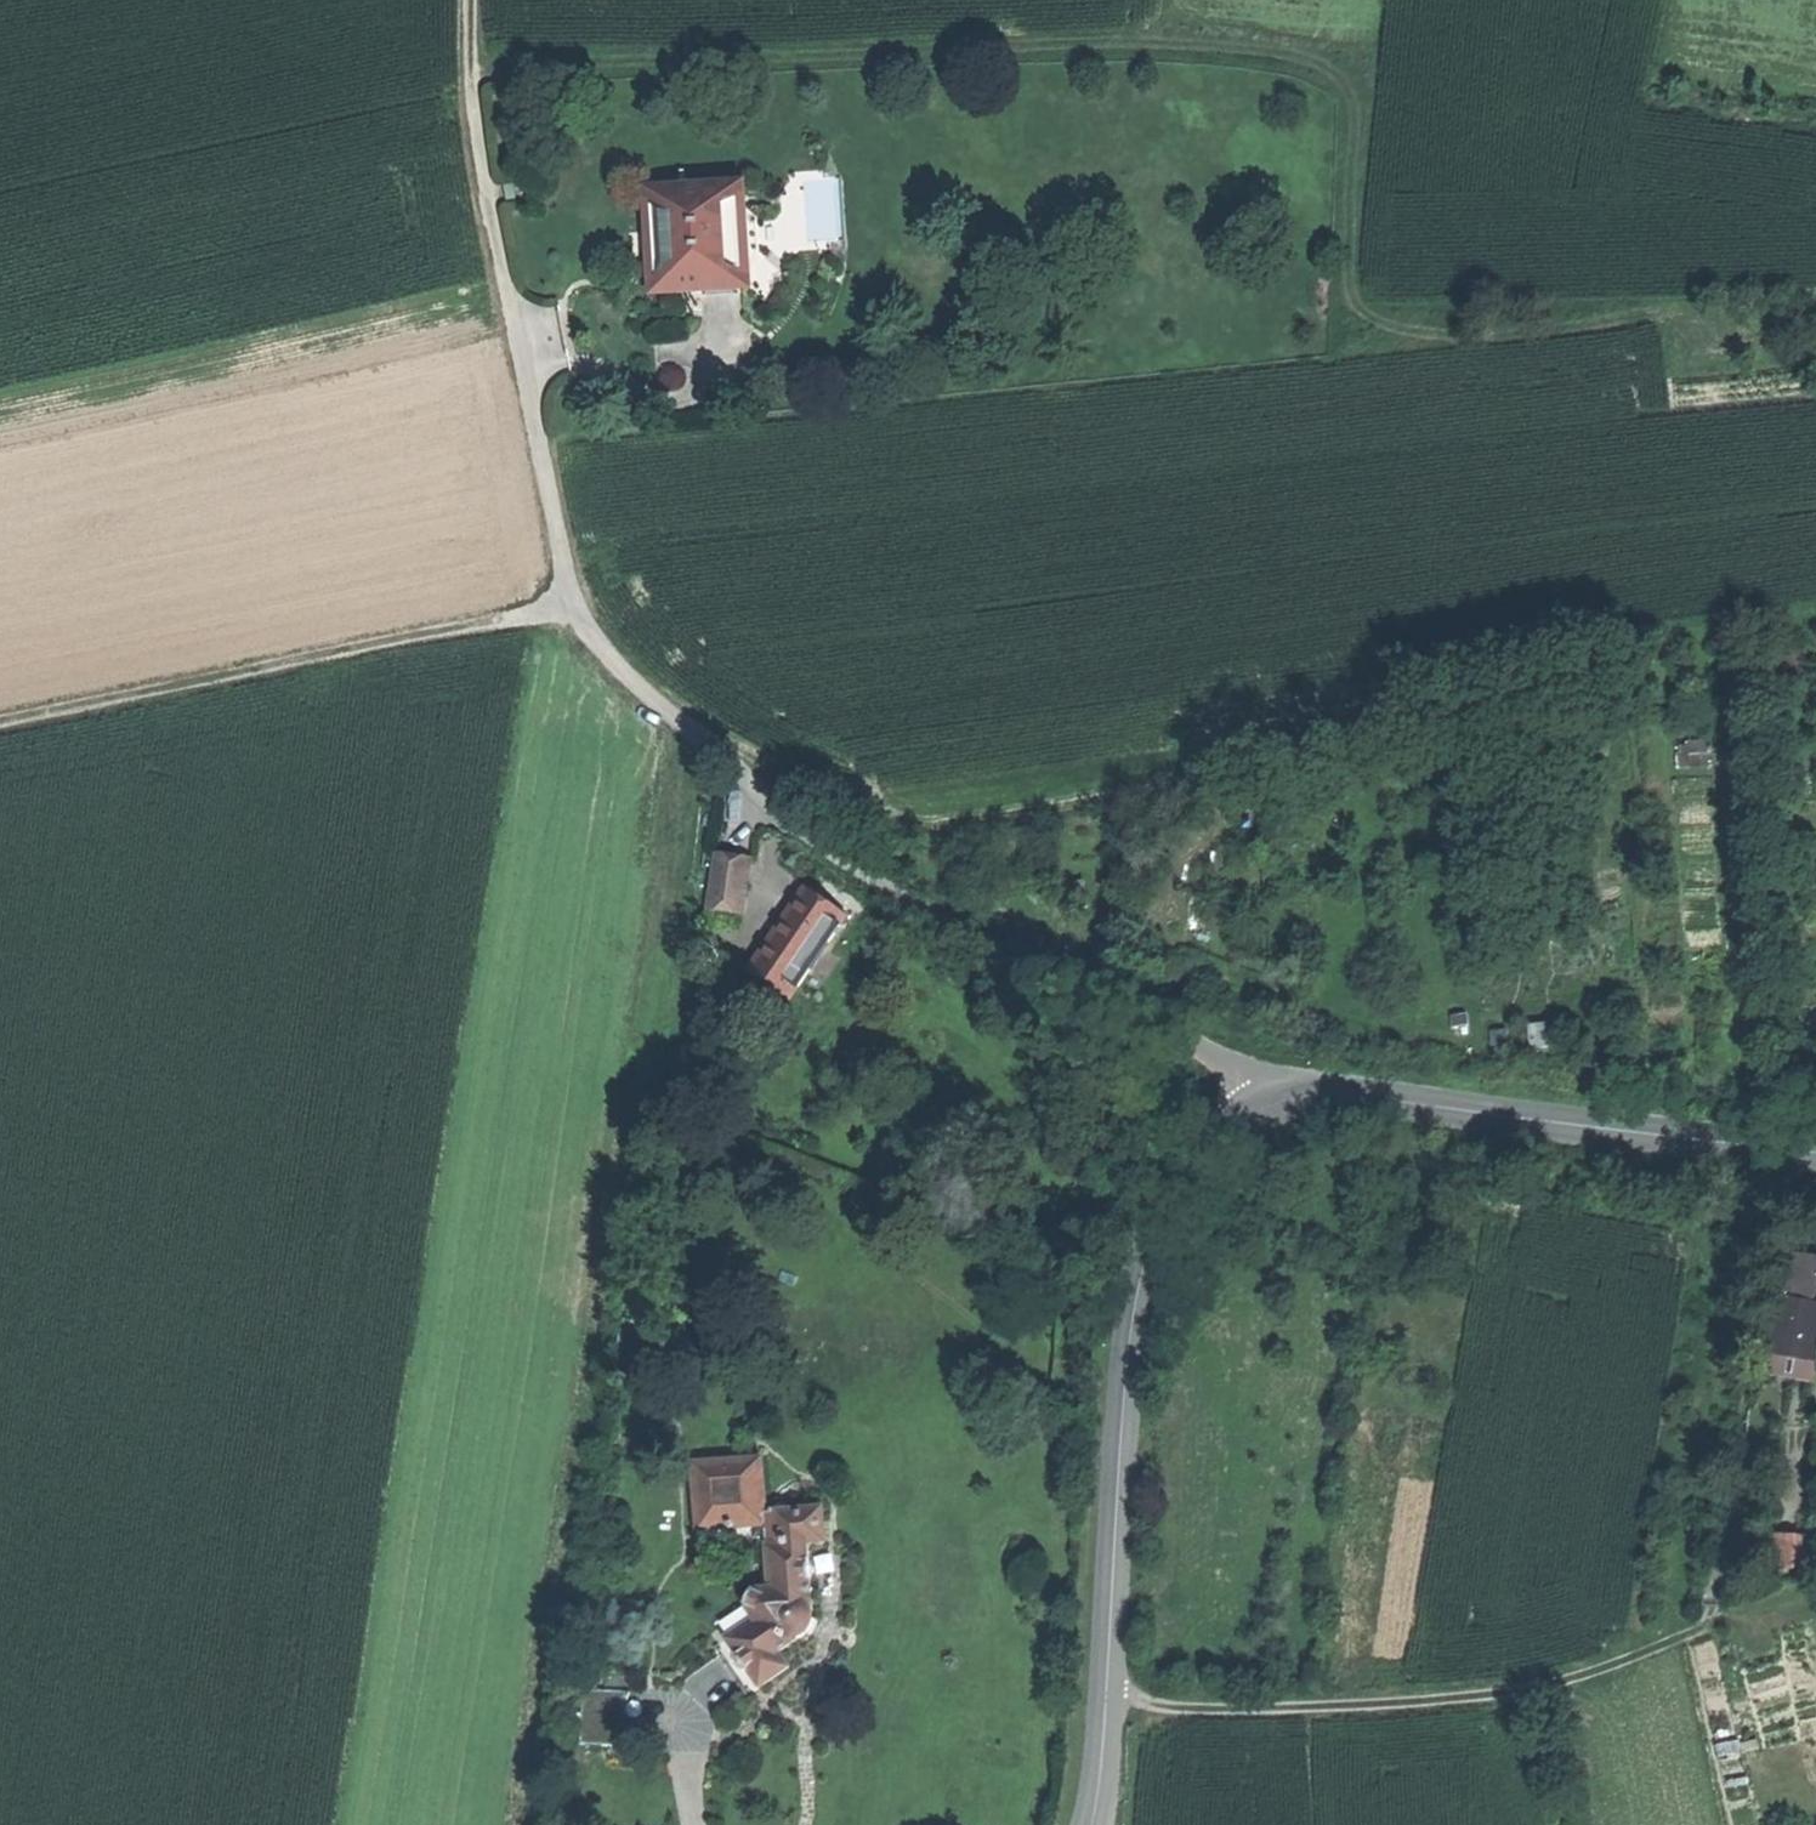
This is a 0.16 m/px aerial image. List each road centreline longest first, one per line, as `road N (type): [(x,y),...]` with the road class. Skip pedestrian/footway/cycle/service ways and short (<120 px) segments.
road 1 (track): [(1244,1102),(924,919),(785,812),(585,634),(560,573),(470,96),(470,0)]
road 2 (tertiary): [(1088,1824),(1111,1705),(1134,1277),(1166,1178),(1244,1102),(1336,1092),(1815,1149)]
road 3 (track): [(0,729),(573,605)]

